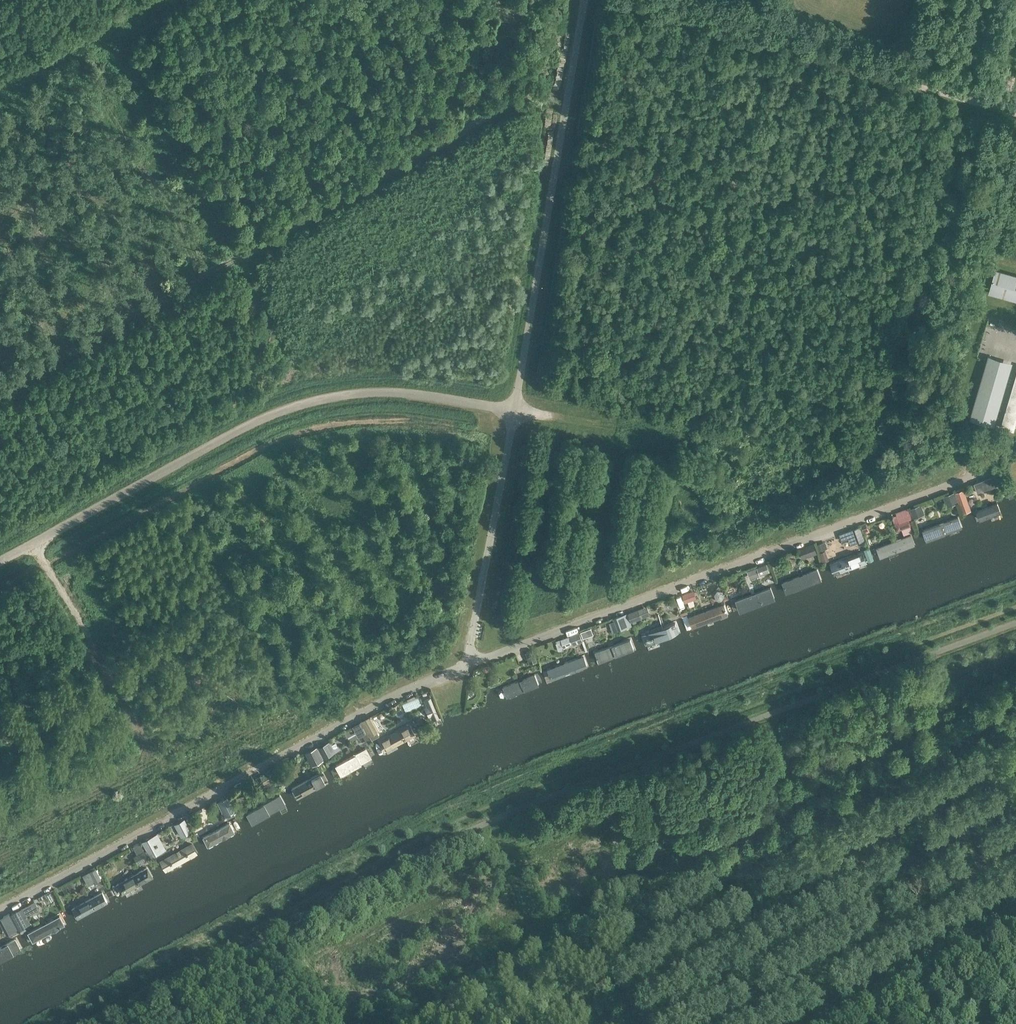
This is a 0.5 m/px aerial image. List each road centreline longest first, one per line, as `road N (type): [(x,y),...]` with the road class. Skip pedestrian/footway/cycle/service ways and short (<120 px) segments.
road 1 (unclassified): [(0,561),(233,433),(328,396),(407,393),(515,410)]
road 2 (unclassified): [(468,663),(984,473)]
road 3 (unclassified): [(0,910),(468,663)]
road 4 (unclassified): [(515,410),(586,0)]
road 5 (unclassified): [(468,663),(515,410)]

